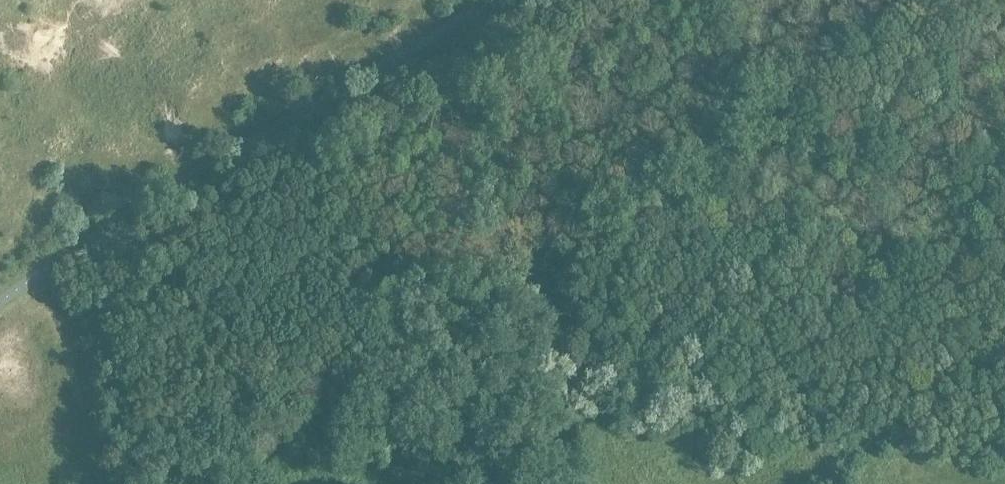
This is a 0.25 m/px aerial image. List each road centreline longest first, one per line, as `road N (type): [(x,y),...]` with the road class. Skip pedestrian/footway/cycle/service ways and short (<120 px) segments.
road 1 (track): [(246,483),(299,419),(1004,2)]

